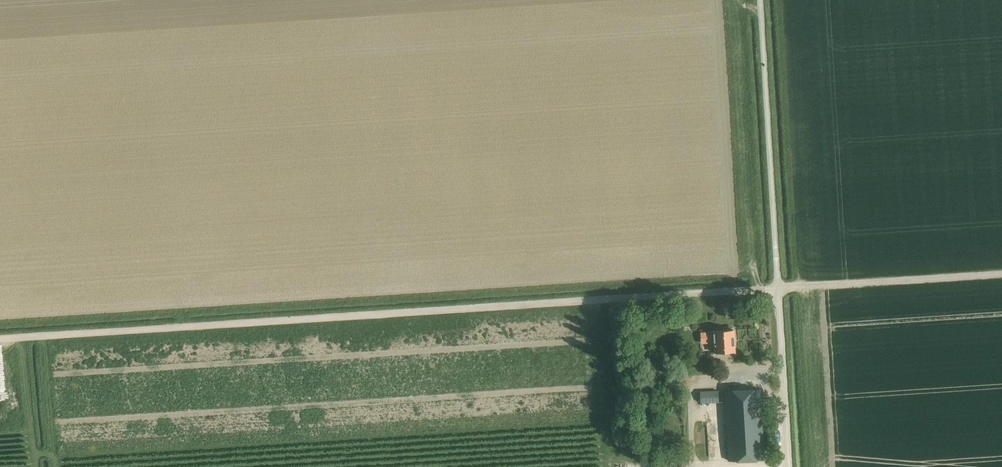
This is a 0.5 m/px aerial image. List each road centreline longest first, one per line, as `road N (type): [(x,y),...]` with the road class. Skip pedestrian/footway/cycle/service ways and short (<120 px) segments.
road 1 (unclassified): [(0,338),(776,289)]
road 2 (unclassified): [(776,289),(759,0)]
road 3 (unclassified): [(776,289),(1001,274)]
road 4 (unclassified): [(788,466),(776,289)]

